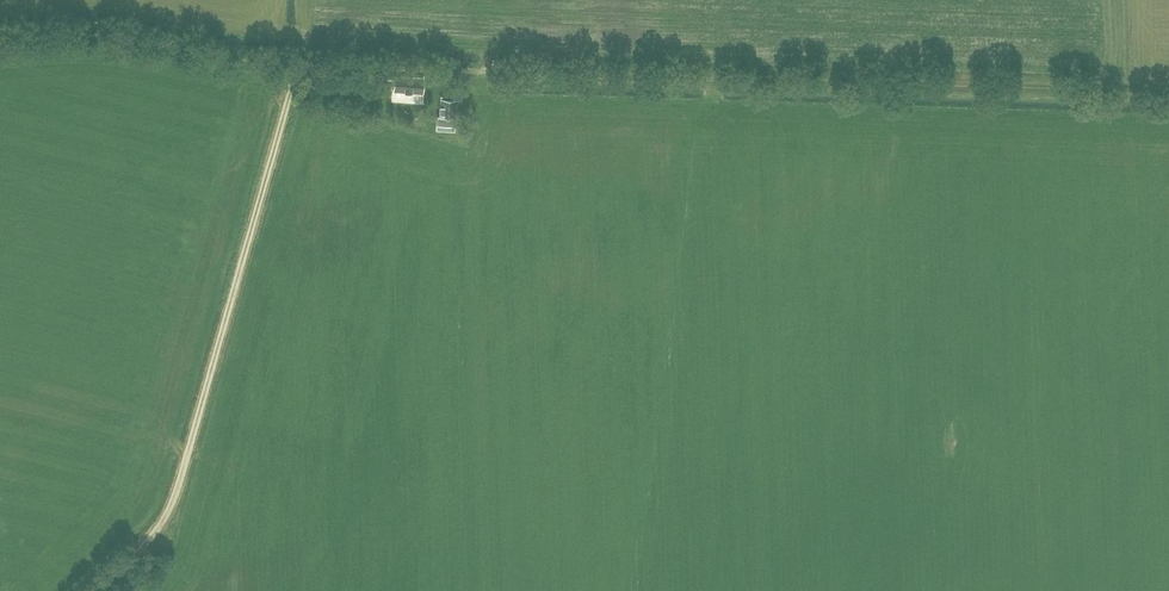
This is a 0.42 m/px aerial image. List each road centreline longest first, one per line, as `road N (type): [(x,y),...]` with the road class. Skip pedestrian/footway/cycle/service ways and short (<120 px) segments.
road 1 (track): [(1168,93),(295,63)]
road 2 (track): [(95,590),(153,535),(176,492),(295,63)]
road 3 (track): [(295,63),(70,29),(0,34)]

